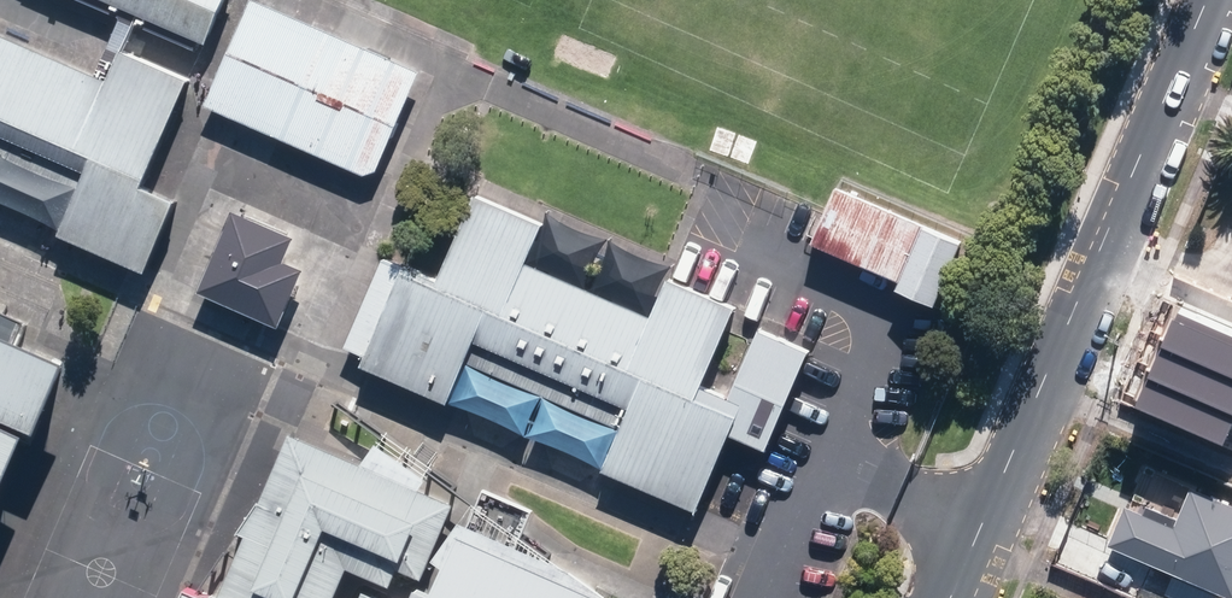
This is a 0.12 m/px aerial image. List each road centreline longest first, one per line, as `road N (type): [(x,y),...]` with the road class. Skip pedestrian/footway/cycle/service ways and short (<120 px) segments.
road 1 (tertiary): [(1207,0),(951,597)]

